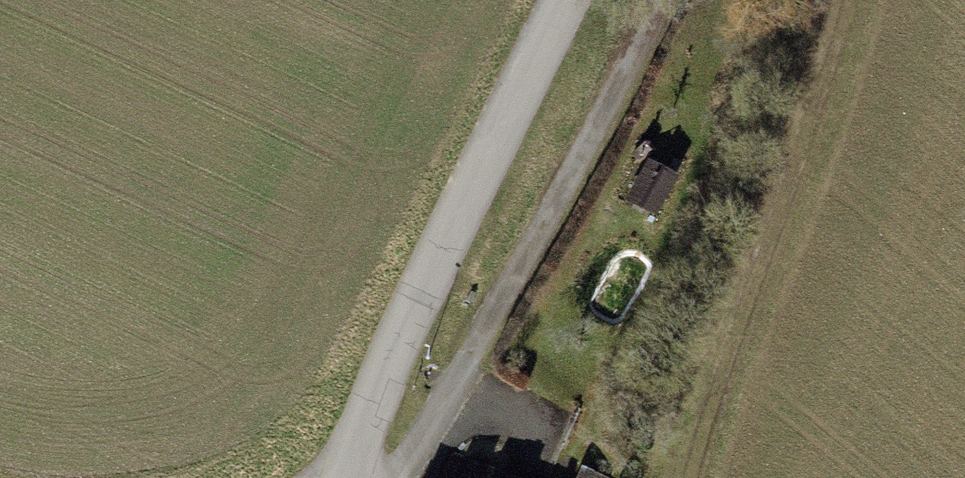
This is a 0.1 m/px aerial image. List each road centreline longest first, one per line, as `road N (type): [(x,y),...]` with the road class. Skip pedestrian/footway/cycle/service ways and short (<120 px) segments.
road 1 (track): [(660,0),(473,367),(395,477)]
road 2 (residential): [(346,477),(421,280),(556,0)]

